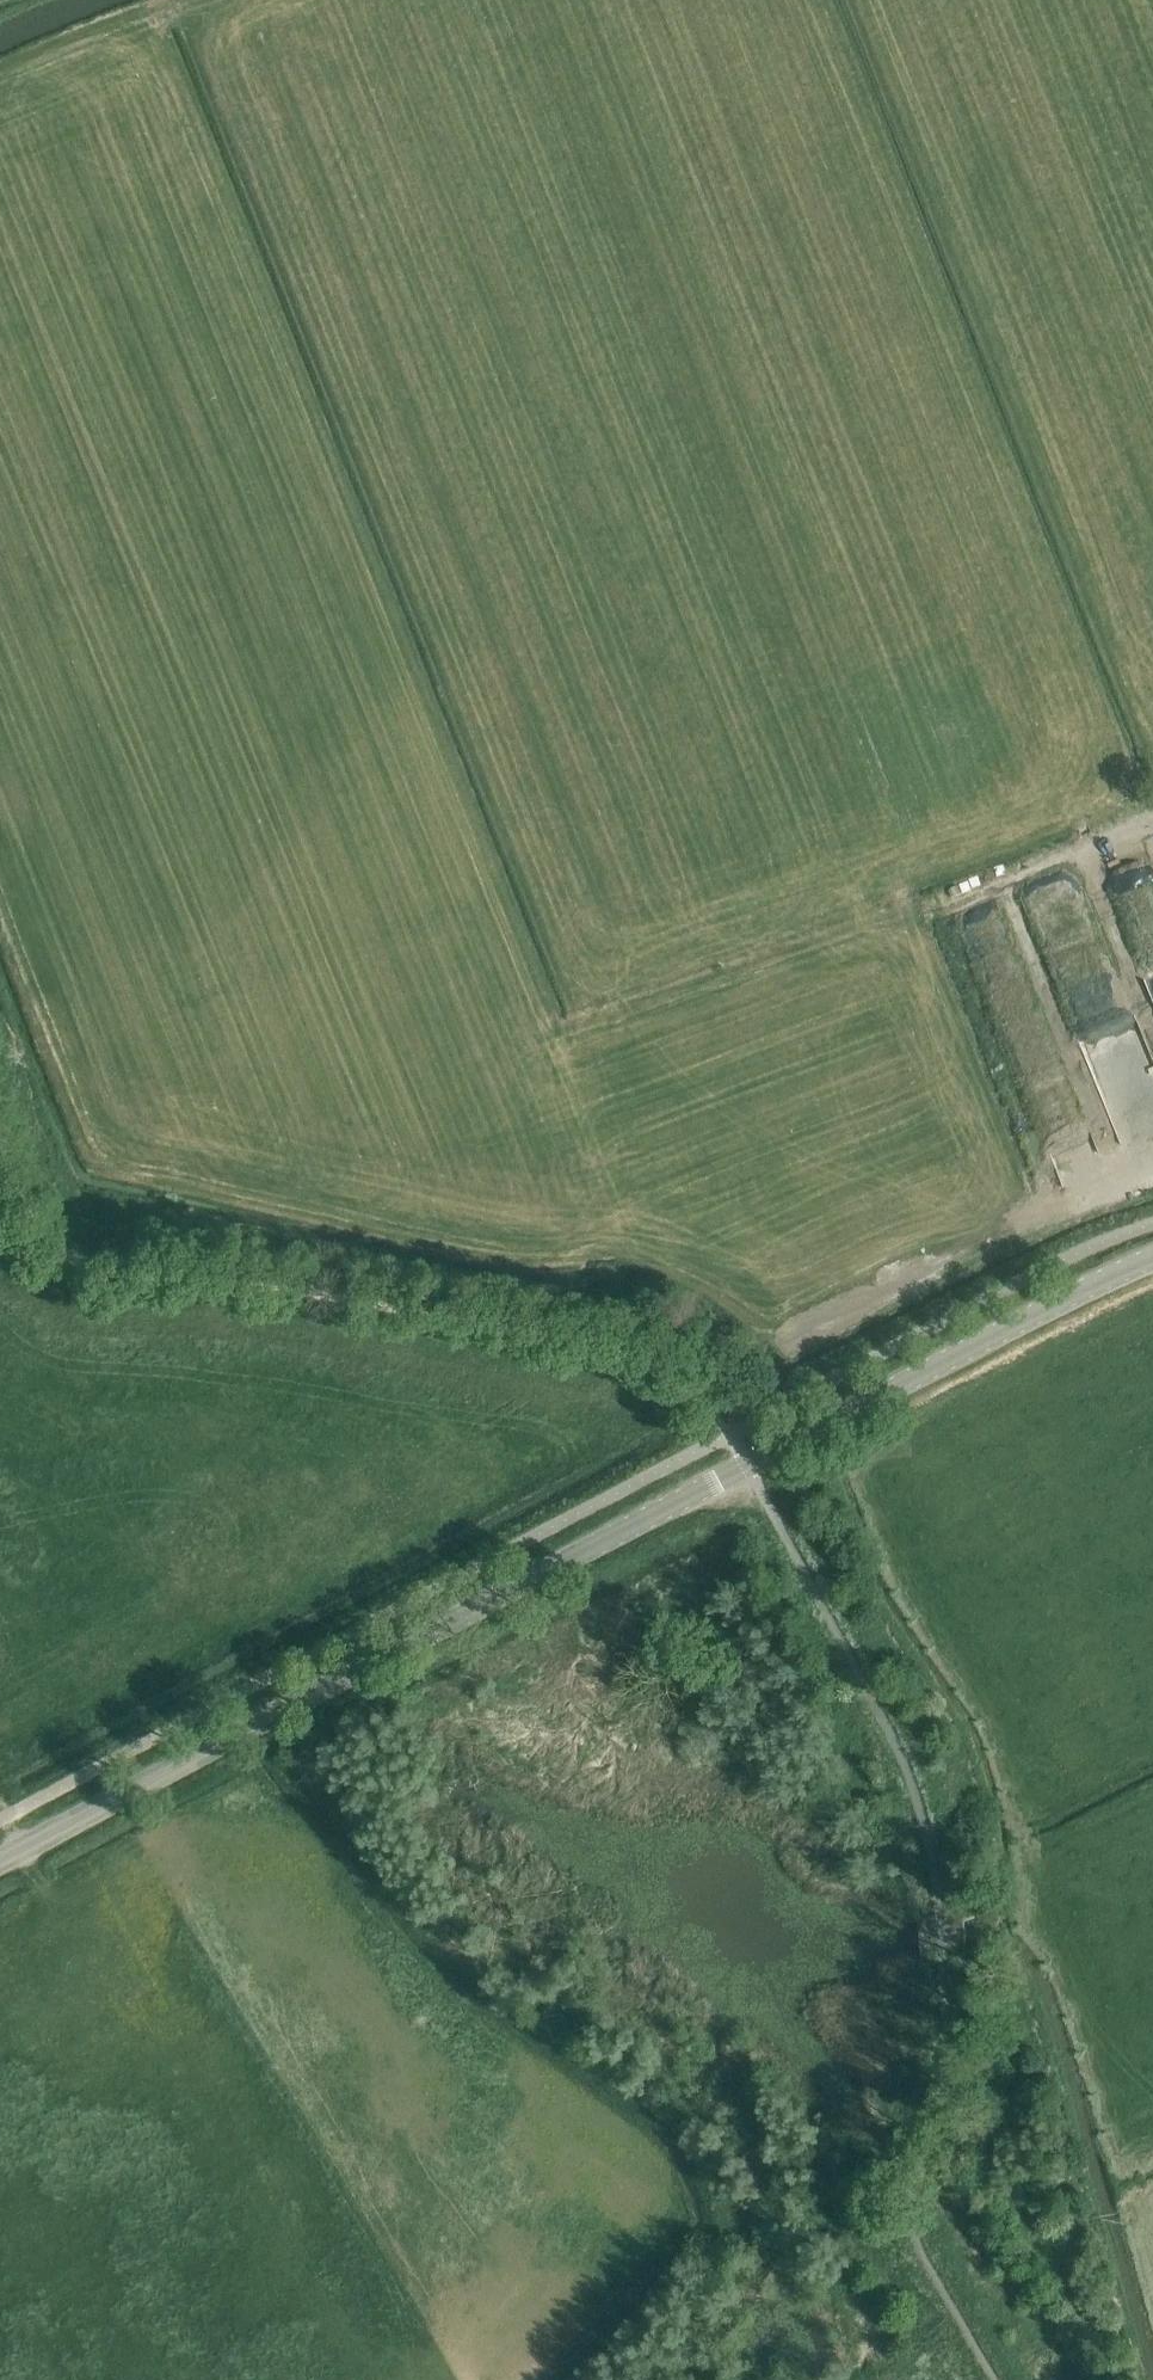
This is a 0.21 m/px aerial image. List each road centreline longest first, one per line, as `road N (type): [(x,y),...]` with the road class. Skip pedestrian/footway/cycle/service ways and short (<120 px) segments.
road 1 (unclassified): [(0,1860),(820,1423),(1152,1256)]

